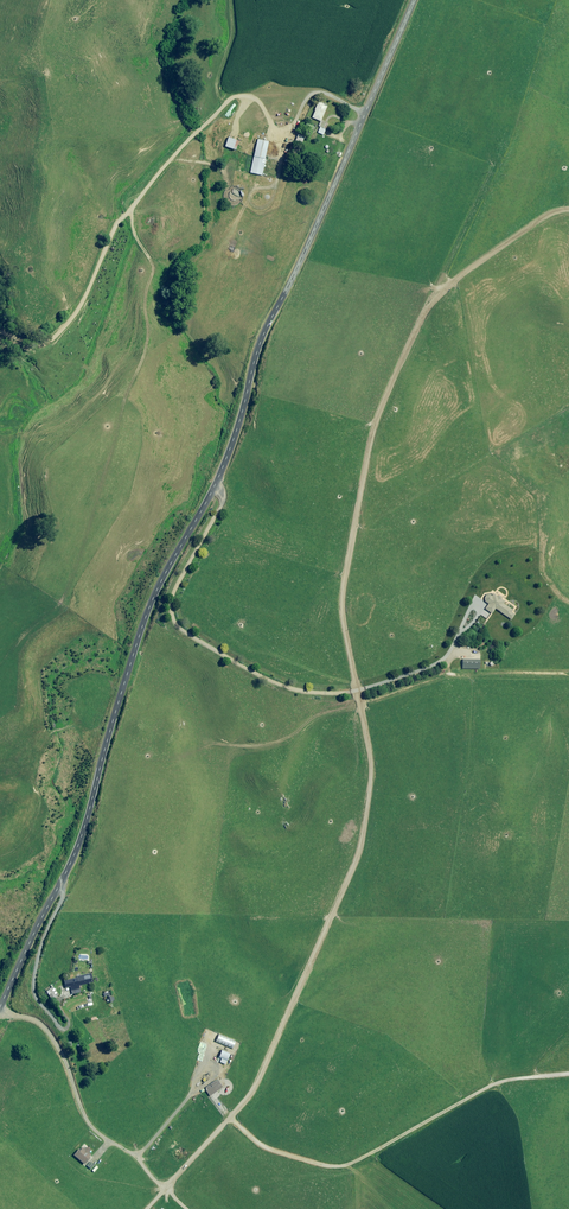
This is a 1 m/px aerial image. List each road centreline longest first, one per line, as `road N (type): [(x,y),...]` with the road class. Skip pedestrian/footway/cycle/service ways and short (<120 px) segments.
road 1 (unclassified): [(0,1011),(80,840),(149,609),(209,496),(236,433),(258,346),(414,0)]
road 2 (track): [(231,1119),(259,1080),(356,858),(366,815),(371,761),(341,596),(379,409),(442,289),(546,216),(568,209)]
road 3 (track): [(568,1072),(483,1089),(339,1166),(271,1150),(231,1119)]
road 4 (track): [(568,674),(447,673),(361,702)]

